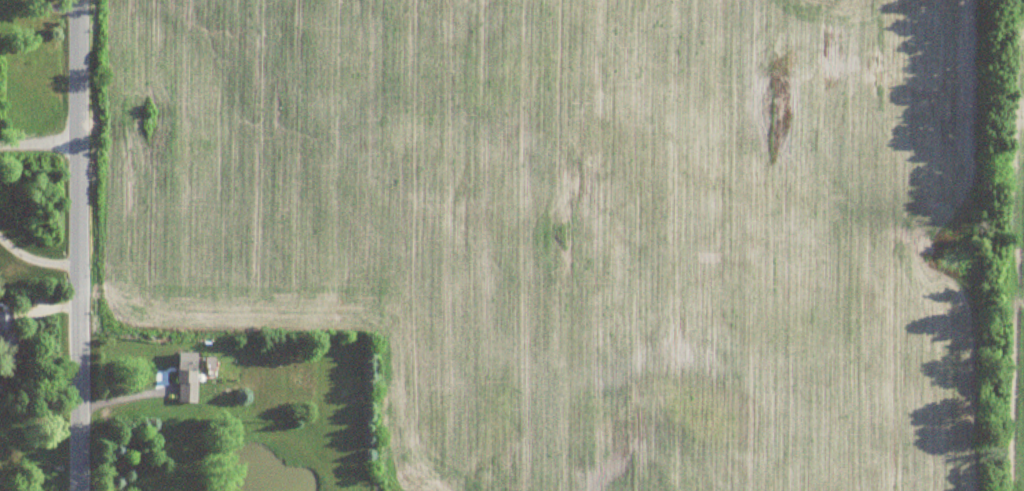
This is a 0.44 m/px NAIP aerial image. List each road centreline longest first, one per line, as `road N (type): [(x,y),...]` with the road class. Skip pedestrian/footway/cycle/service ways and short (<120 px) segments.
road 1 (residential): [(78,490),(77,0)]

